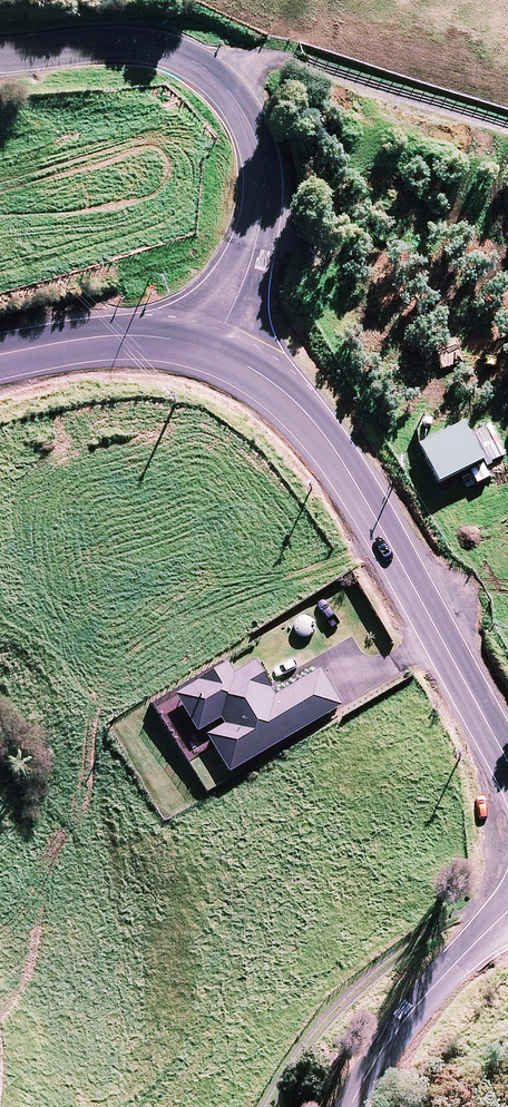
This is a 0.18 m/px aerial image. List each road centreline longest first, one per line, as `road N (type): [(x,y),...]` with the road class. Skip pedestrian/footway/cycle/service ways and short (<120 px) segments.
road 1 (unclassified): [(216,349),(260,217),(259,145),(244,112),(222,83),(156,48),(97,44),(0,55)]
road 2 (secondary): [(216,349),(287,393),(332,444),(507,762)]
road 3 (unclassified): [(346,1106),(420,1000),(507,914)]
road 4 (secondary): [(0,353),(140,334),(216,349)]

